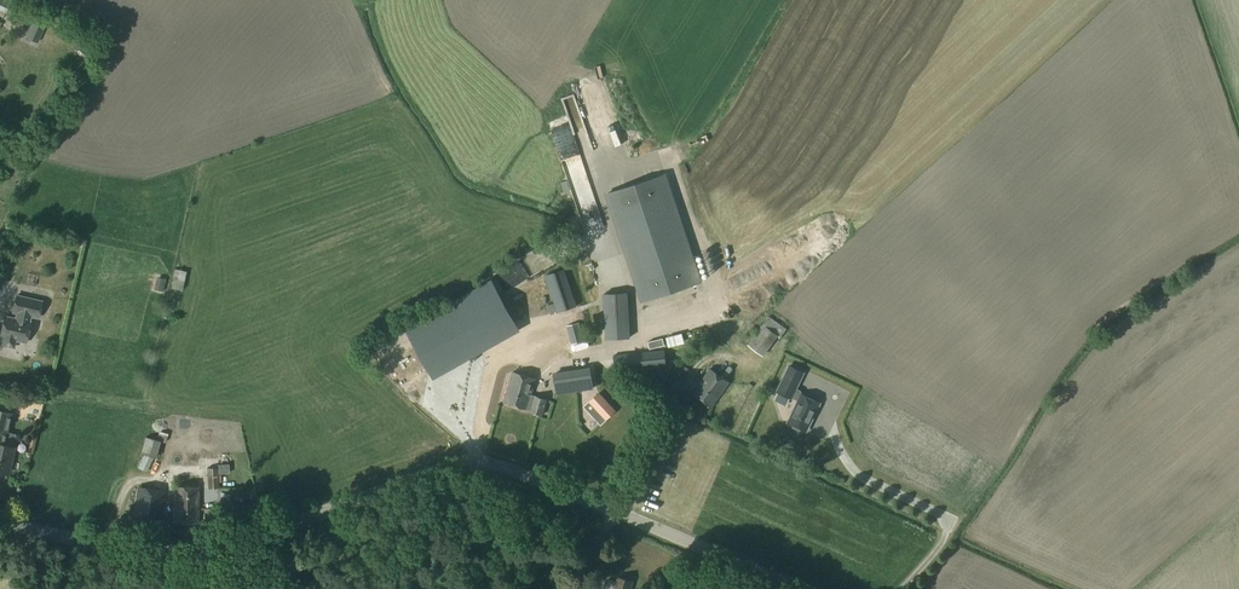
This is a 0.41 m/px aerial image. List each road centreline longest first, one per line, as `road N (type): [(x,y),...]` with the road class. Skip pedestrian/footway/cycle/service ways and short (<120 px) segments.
road 1 (unclassified): [(804,588),(494,464),(450,465),(193,552),(104,546),(0,521)]
road 2 (track): [(464,463),(472,518),(451,588)]

